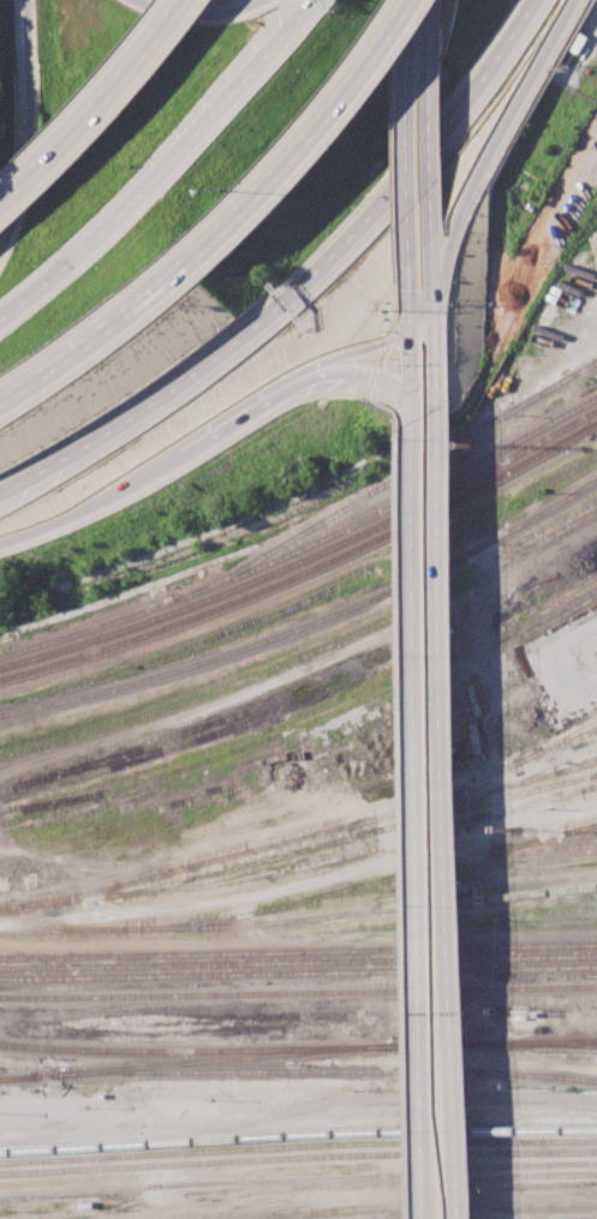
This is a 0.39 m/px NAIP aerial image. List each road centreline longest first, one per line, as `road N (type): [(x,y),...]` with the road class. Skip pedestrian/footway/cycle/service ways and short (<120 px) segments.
road 1 (primary): [(453,1218),(438,418)]
road 2 (primary): [(417,432),(426,1218)]
road 3 (motorway): [(0,490),(237,341),(338,252),(452,119),(533,0)]
road 4 (motorway): [(315,0),(95,241),(0,317)]
road 5 (motorway): [(177,277),(299,154),(415,0)]
road 6 (motorway): [(437,292),(471,191),(575,0)]
road 7 (motorway): [(182,0),(125,80),(0,193)]
road 8 (motorway): [(25,0),(25,150),(0,250)]
road 9 (motorway): [(0,401),(177,277)]
road 10 (primary): [(406,55),(411,270)]
road 11 (primary): [(436,241),(428,32)]
road 12 (motorway): [(0,544),(59,524),(173,460)]
road 13 (motorway): [(173,460),(330,368)]
road 14 (primary): [(411,270),(417,432)]
road 15 (motorway): [(278,0),(209,17),(135,0)]
road 16 (motorway): [(330,368),(412,333),(437,292)]
road 17 (primary): [(438,418),(437,292)]

